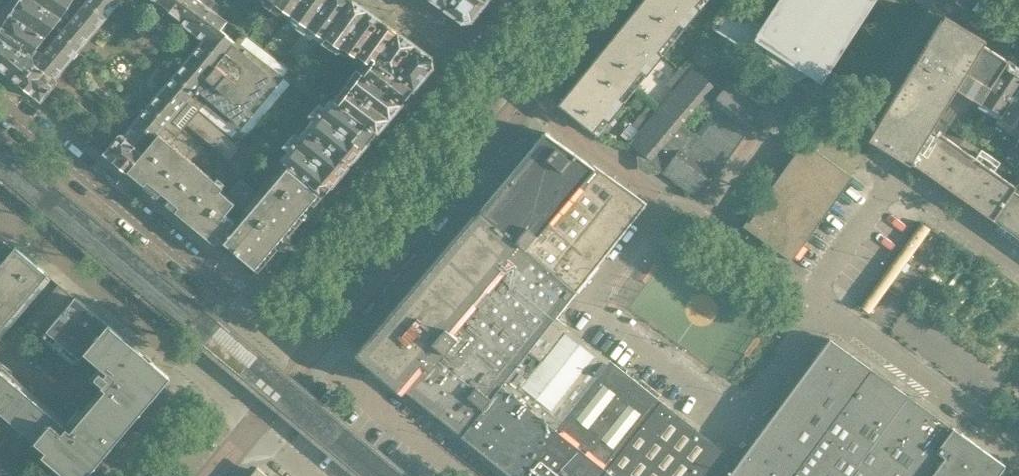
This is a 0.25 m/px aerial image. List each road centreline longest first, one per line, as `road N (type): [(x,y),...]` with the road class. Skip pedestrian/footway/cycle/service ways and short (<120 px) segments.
road 1 (residential): [(730,419),(586,311),(668,201),(815,304)]
road 2 (residential): [(307,356),(0,101)]
road 3 (residential): [(307,356),(524,99)]
road 4 (residential): [(252,425),(13,220)]
road 5 (residential): [(815,304),(1018,452)]
road 6 (residential): [(893,182),(726,63)]
road 7 (residential): [(467,475),(307,356)]
road 8 (residential): [(524,99),(391,0)]
road 9 (residential): [(1018,271),(893,182)]
road 10 (residential): [(815,304),(893,182)]
road 11 (residential): [(730,419),(815,304)]
road 12 (residential): [(524,99),(605,0)]

